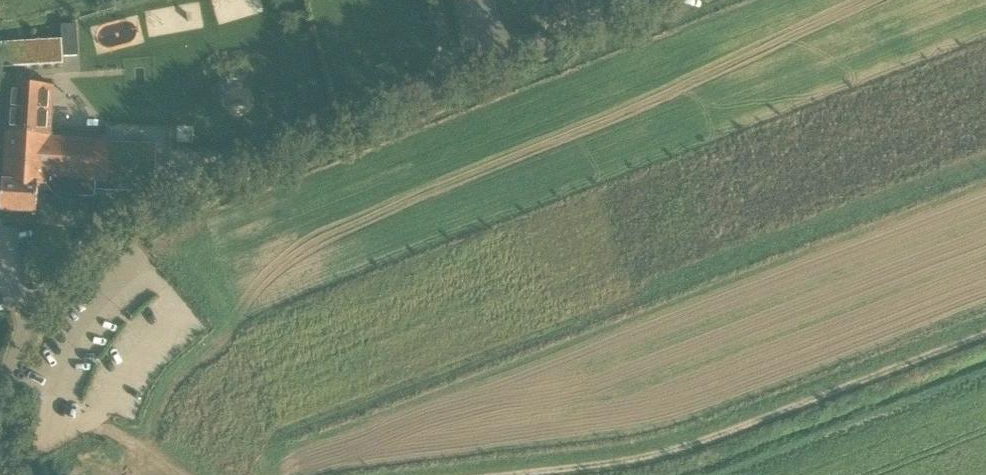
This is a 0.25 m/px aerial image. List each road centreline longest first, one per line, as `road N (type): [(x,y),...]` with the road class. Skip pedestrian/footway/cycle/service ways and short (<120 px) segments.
road 1 (unclassified): [(0,399),(37,308),(114,227),(151,203),(459,77)]

